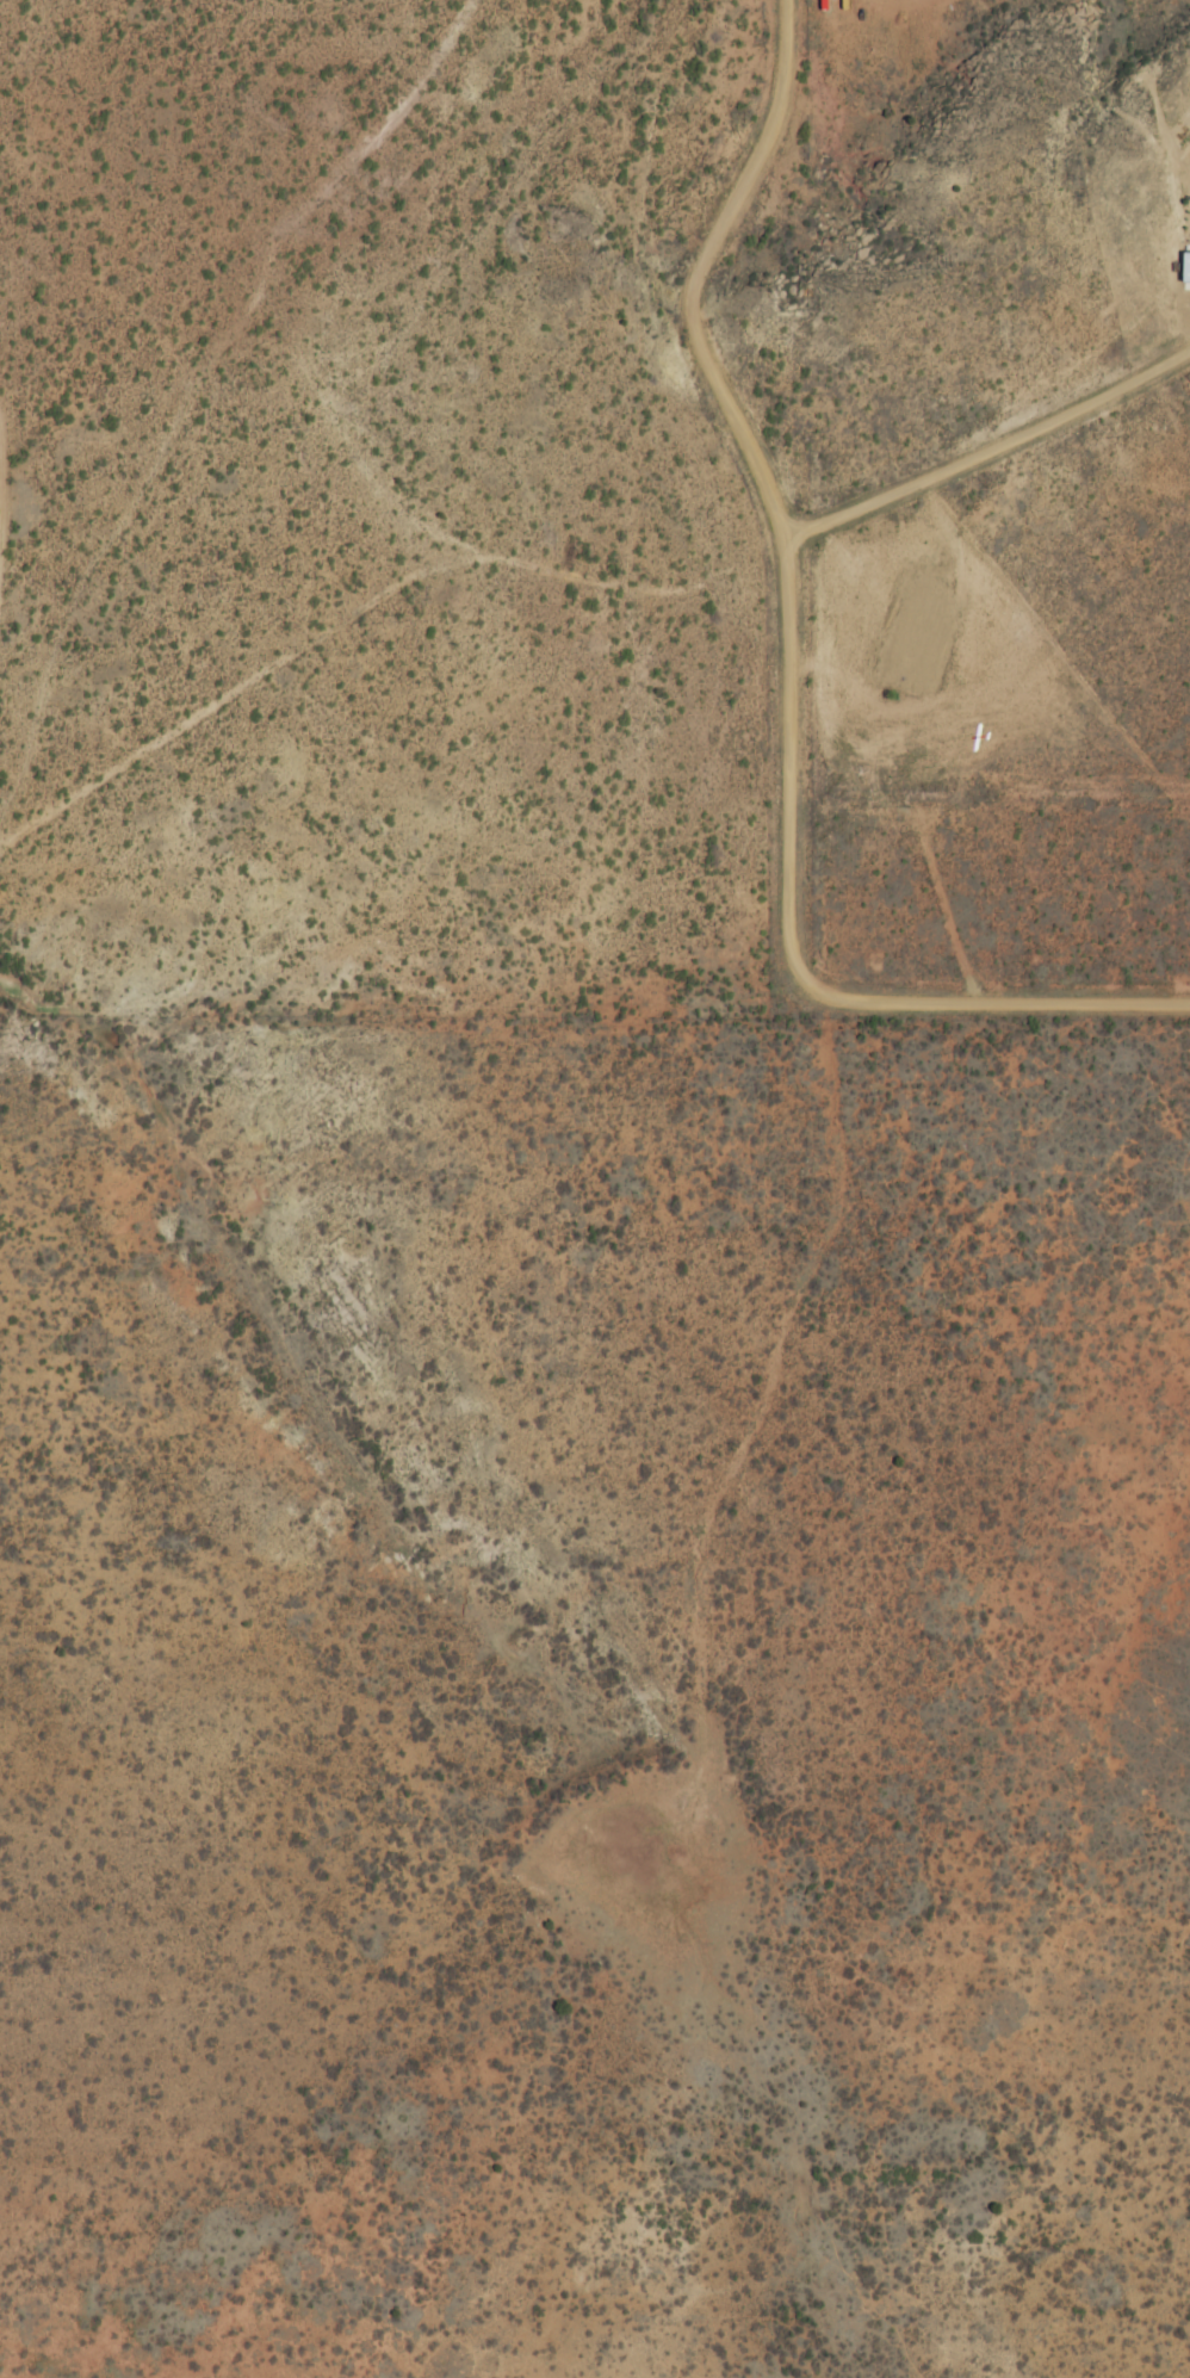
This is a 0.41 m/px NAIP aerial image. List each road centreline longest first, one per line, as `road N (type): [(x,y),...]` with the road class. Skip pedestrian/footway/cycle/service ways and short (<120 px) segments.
road 1 (track): [(0,807),(126,503),(430,67),(445,0)]
road 2 (residential): [(785,550),(799,964),(825,1004),(1189,1006)]
road 3 (residential): [(781,0),(780,116),(692,305),(714,373),(776,490),(785,550)]
road 4 (residential): [(1189,344),(972,467),(785,550)]

